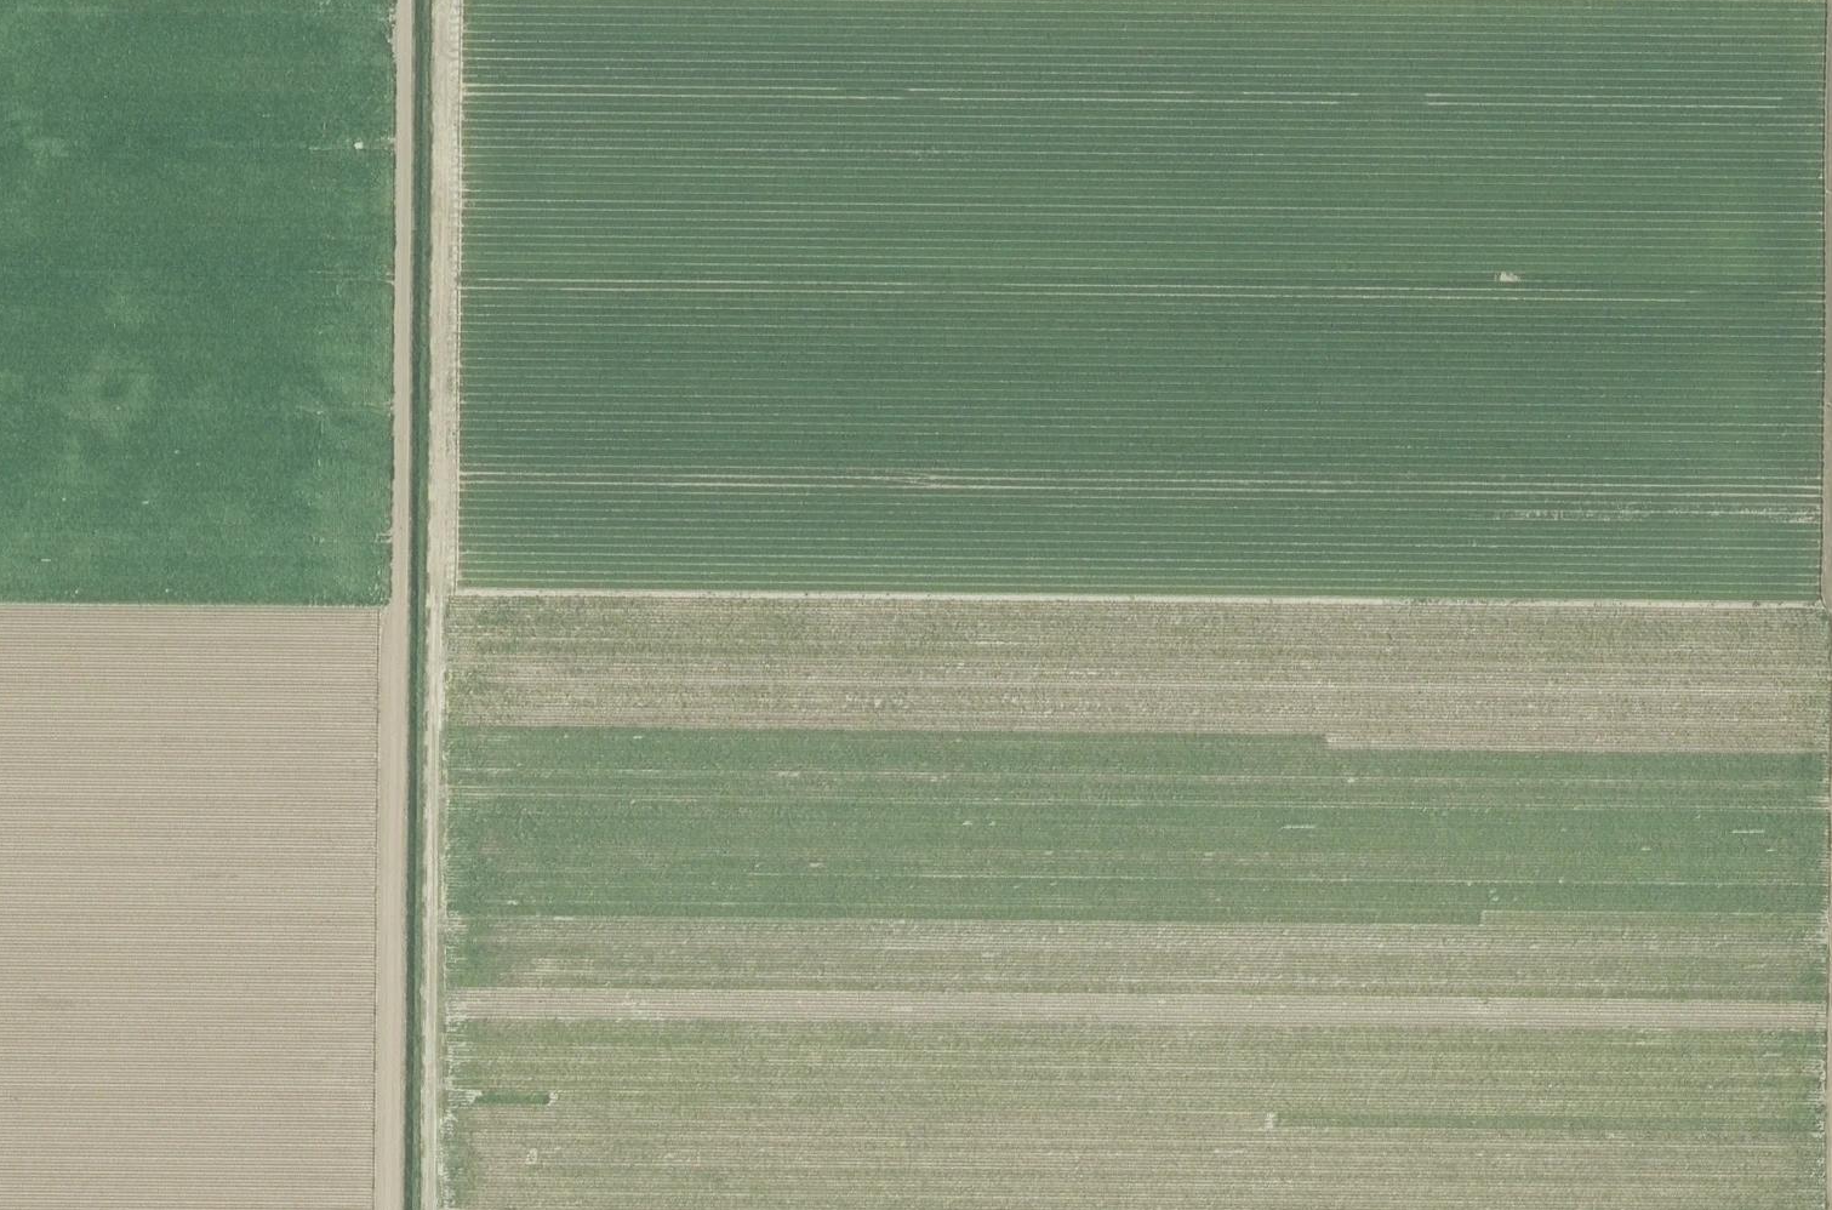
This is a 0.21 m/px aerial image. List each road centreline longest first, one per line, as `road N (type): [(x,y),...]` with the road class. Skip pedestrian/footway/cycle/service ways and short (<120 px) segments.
road 1 (track): [(389,1209),(398,0)]

